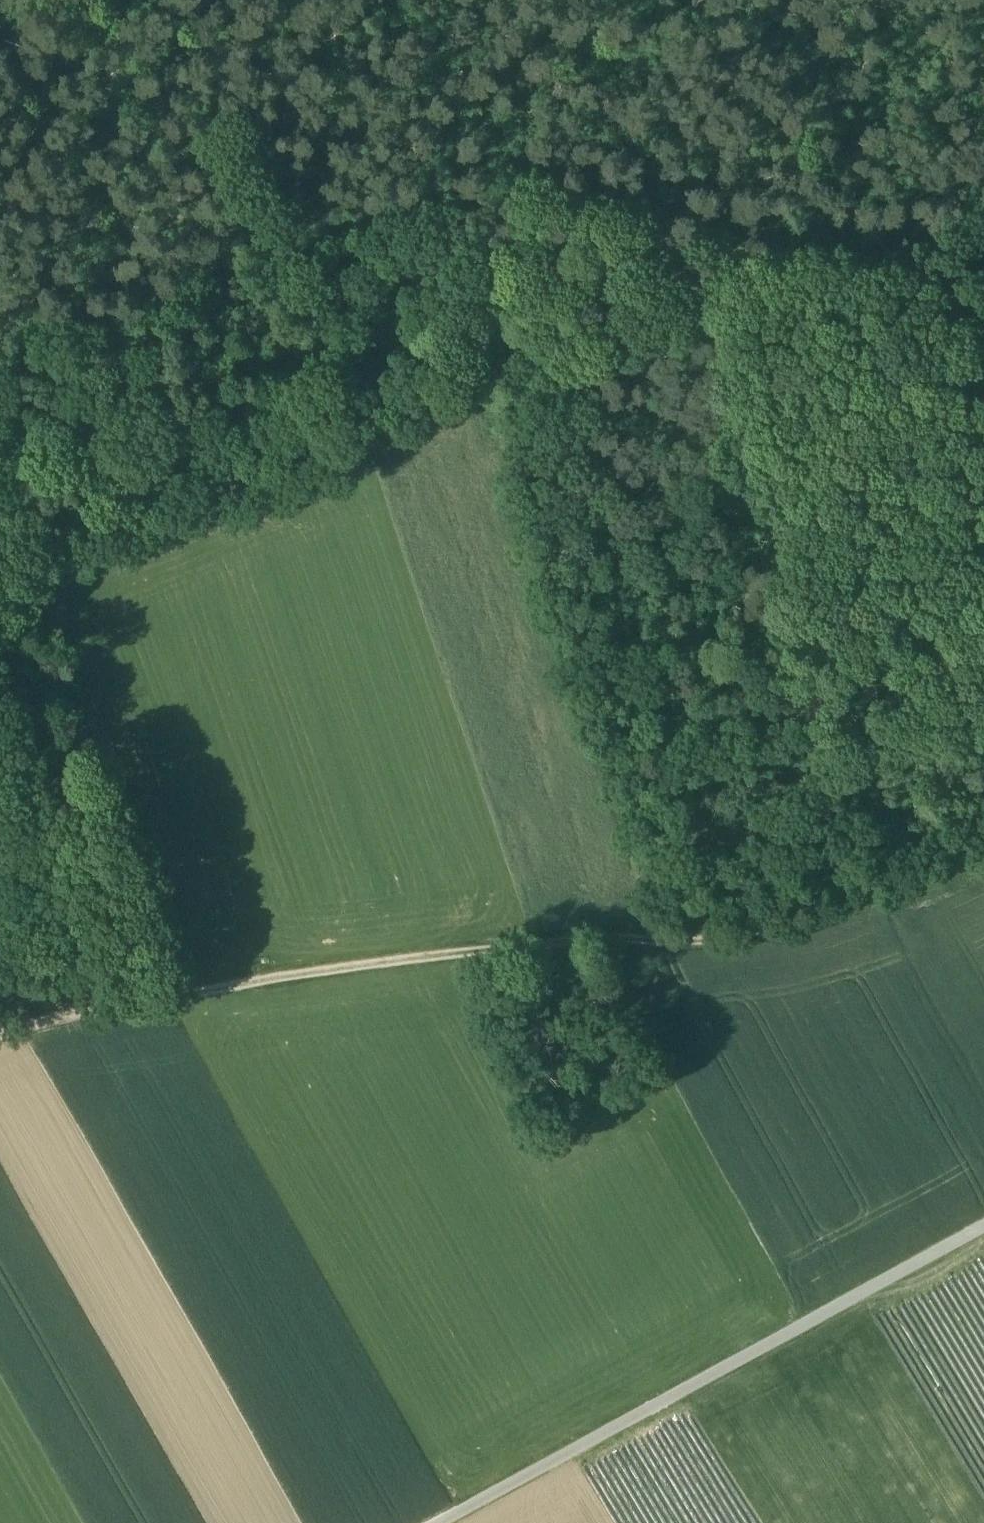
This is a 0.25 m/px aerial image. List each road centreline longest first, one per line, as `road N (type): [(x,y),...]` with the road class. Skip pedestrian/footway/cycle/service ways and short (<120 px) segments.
road 1 (track): [(983,858),(799,931),(269,994),(53,1032),(0,1049)]
road 2 (unclassified): [(444,1522),(983,1227)]
road 3 (track): [(983,325),(927,275),(983,182)]

